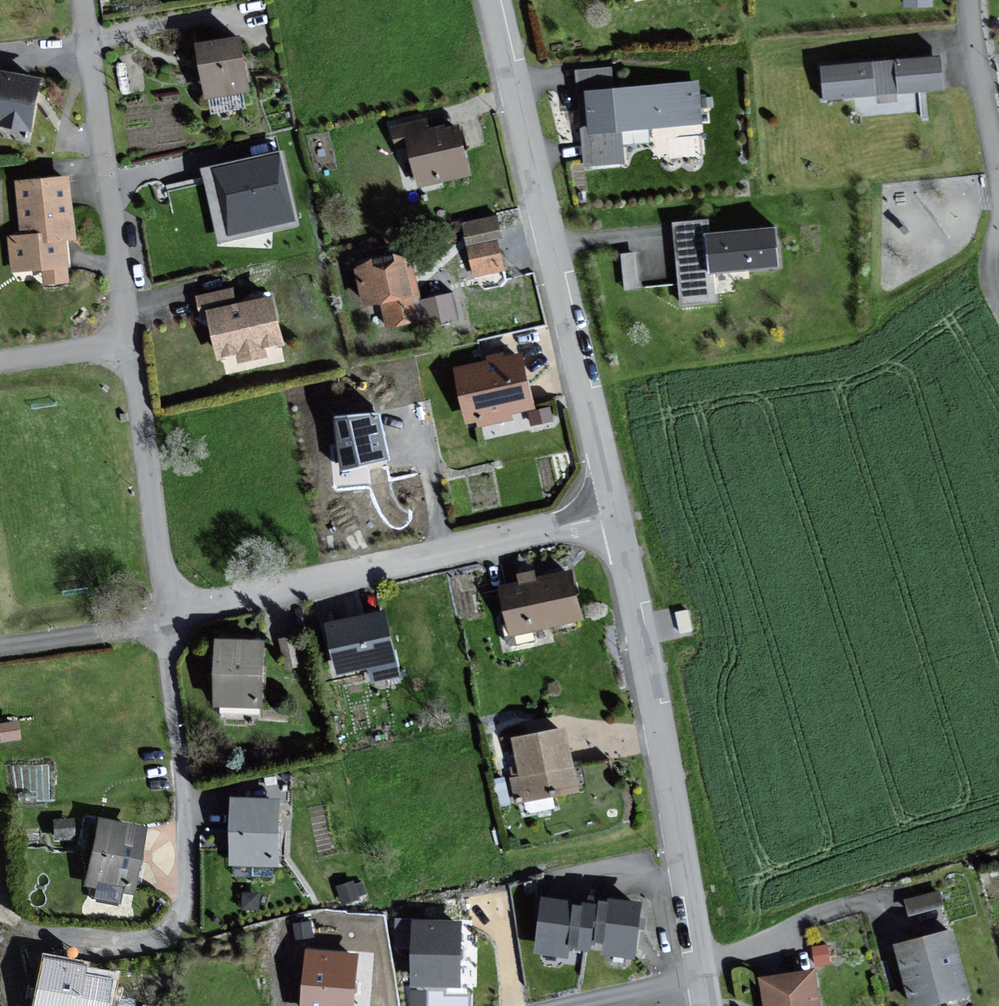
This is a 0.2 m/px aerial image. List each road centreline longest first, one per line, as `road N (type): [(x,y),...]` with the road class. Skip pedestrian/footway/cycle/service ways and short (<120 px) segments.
road 1 (residential): [(614,516),(493,0)]
road 2 (residential): [(0,897),(38,932),(87,942),(141,944),(175,933),(188,904),(188,838),(165,657),(170,616)]
road 3 (residential): [(701,976),(614,516)]
road 4 (residential): [(614,516),(170,616)]
road 5 (residential): [(130,342),(81,0)]
road 6 (residential): [(170,616),(130,342)]
road 7 (residential): [(886,899),(847,904),(701,976)]
road 8 (residential): [(966,0),(997,175)]
road 9 (residential): [(701,976),(569,1005)]
road 10 (residential): [(130,342),(0,363)]

